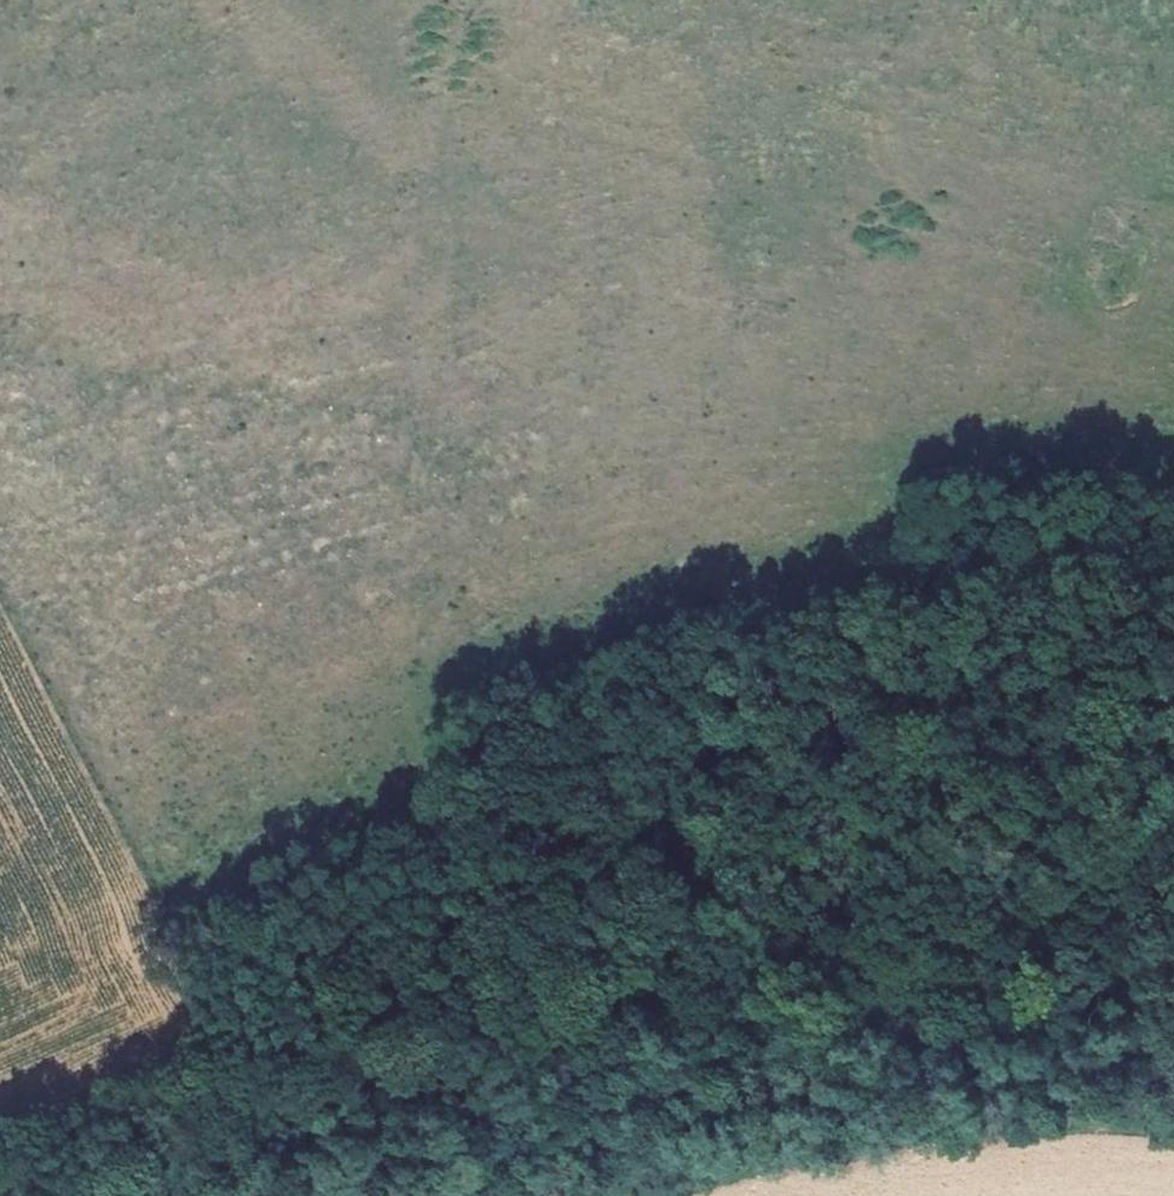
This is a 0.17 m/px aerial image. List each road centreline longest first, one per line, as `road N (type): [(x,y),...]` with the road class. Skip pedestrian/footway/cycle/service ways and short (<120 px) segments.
road 1 (track): [(1173,832),(1085,834),(157,1195)]

